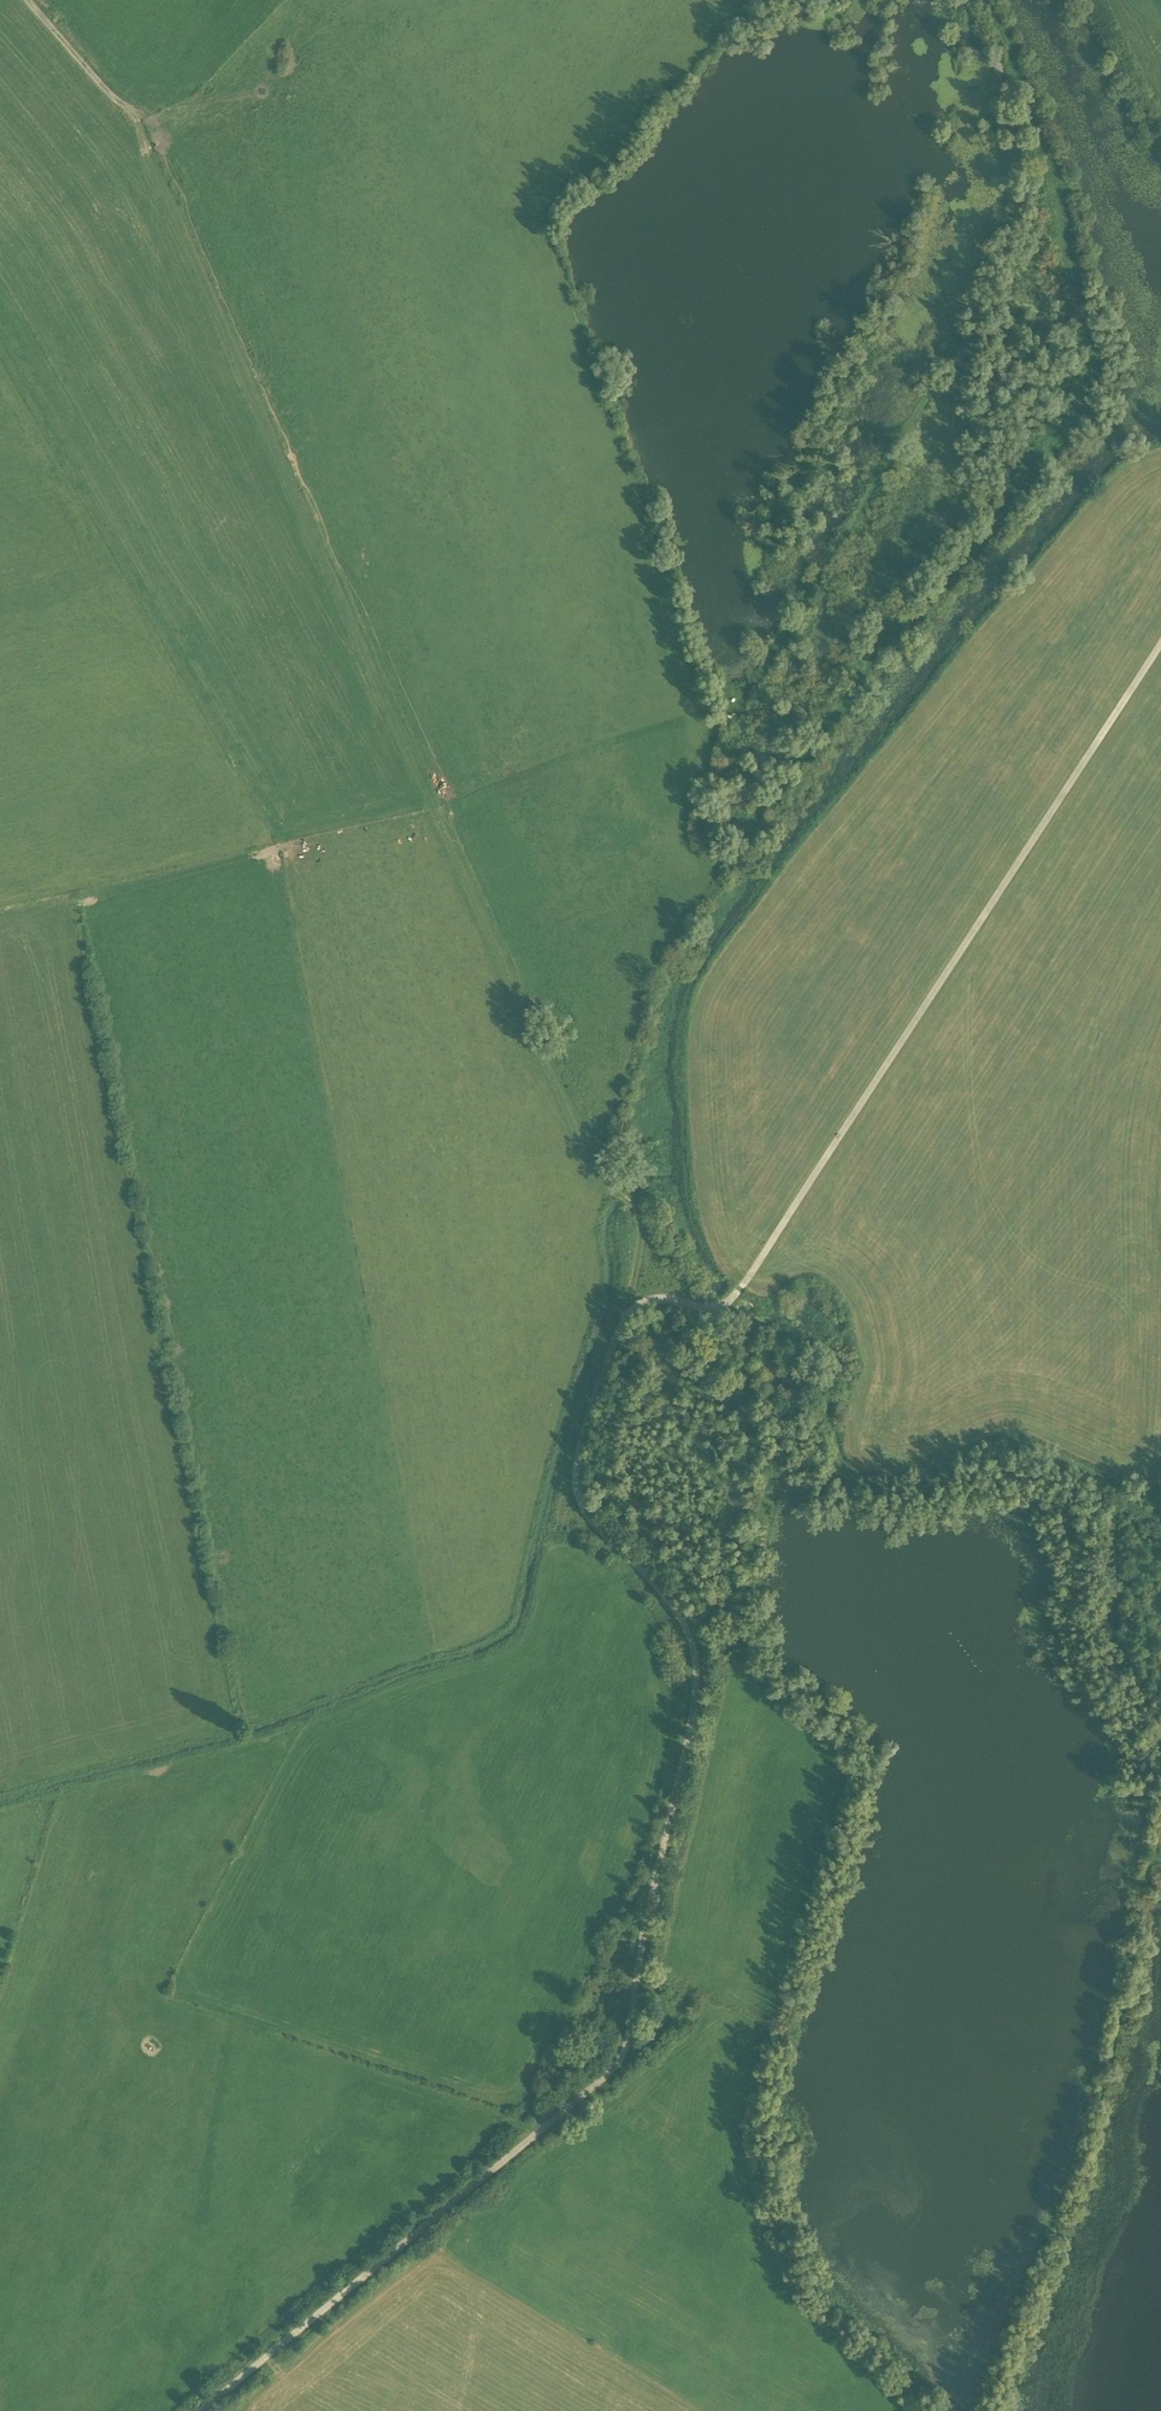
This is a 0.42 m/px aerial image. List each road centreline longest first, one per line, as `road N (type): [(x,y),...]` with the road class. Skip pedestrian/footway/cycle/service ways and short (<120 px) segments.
road 1 (track): [(988,0),(1029,86),(1064,196),(1092,373),(1053,443),(865,668),(771,806),(654,925),(594,1116),(595,1158),(444,827),(430,817),(0,917)]
road 2 (track): [(595,1158),(596,1183),(631,1203),(642,1222),(636,1308)]

